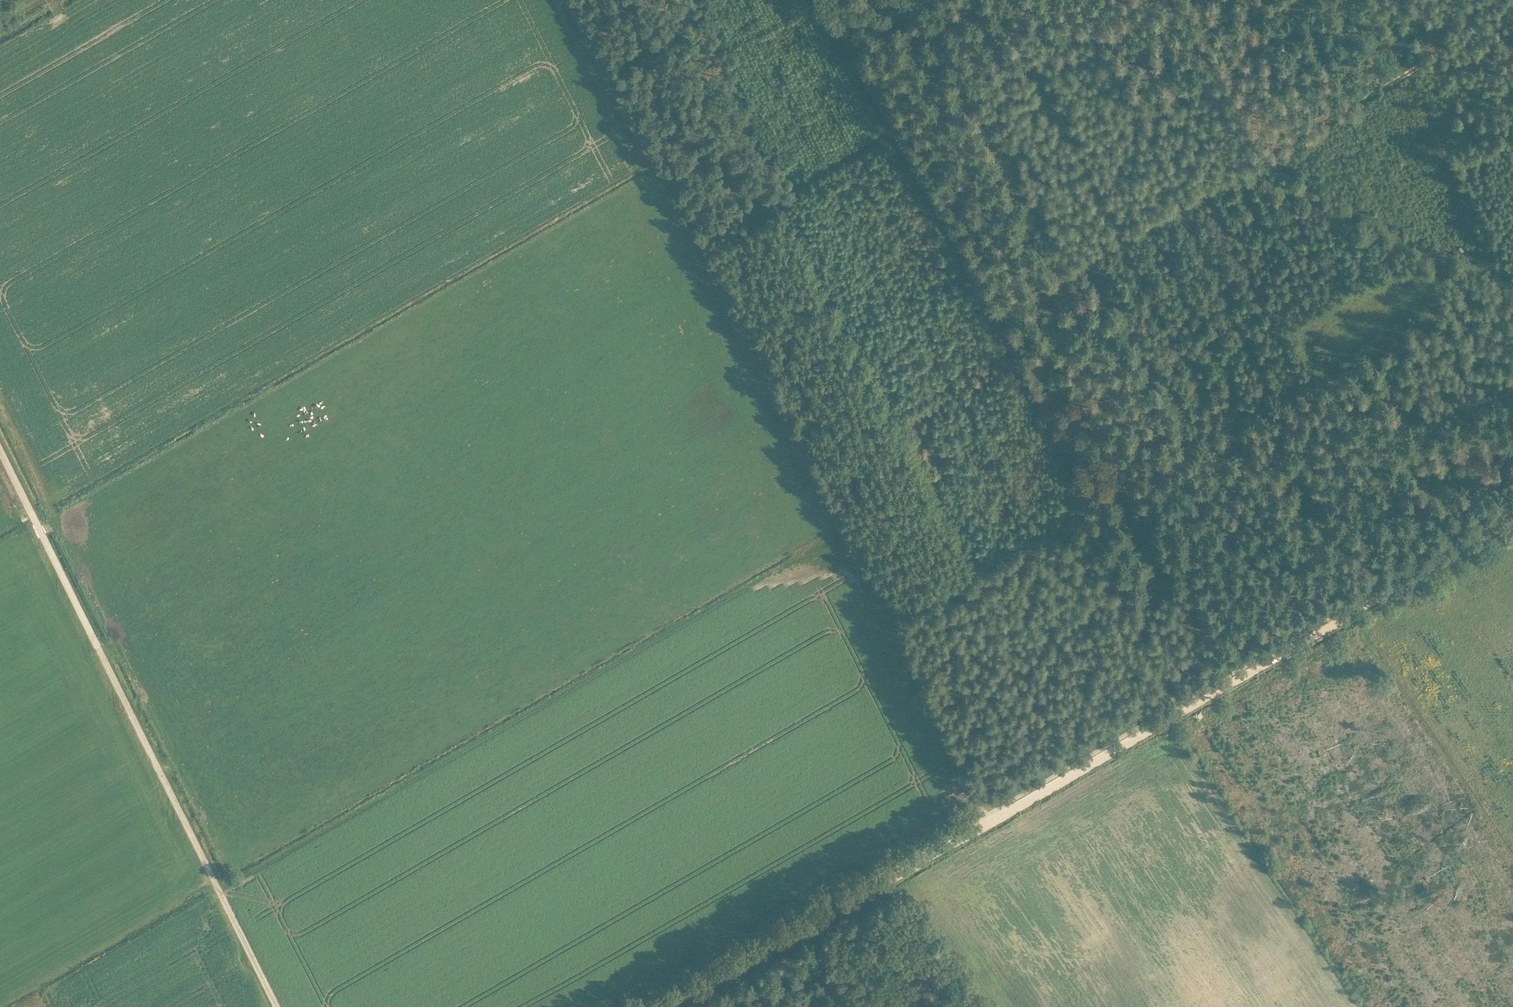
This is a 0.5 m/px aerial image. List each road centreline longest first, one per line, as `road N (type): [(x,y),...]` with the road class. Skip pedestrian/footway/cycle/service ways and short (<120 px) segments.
road 1 (track): [(569,0),(882,615),(1309,374)]
road 2 (track): [(667,1006),(1512,516)]
road 3 (track): [(1174,702),(819,0)]
road 4 (track): [(278,1006),(0,450)]
road 5 (track): [(1364,0),(1402,73),(1183,202),(1083,21)]
road 6 (track): [(696,246),(1083,21)]
road 7 (track): [(882,615),(985,823)]
road 8 (track): [(1183,202),(984,316)]
road 9 (track): [(848,890),(926,1006)]
road 10 (track): [(1512,13),(1402,73)]

